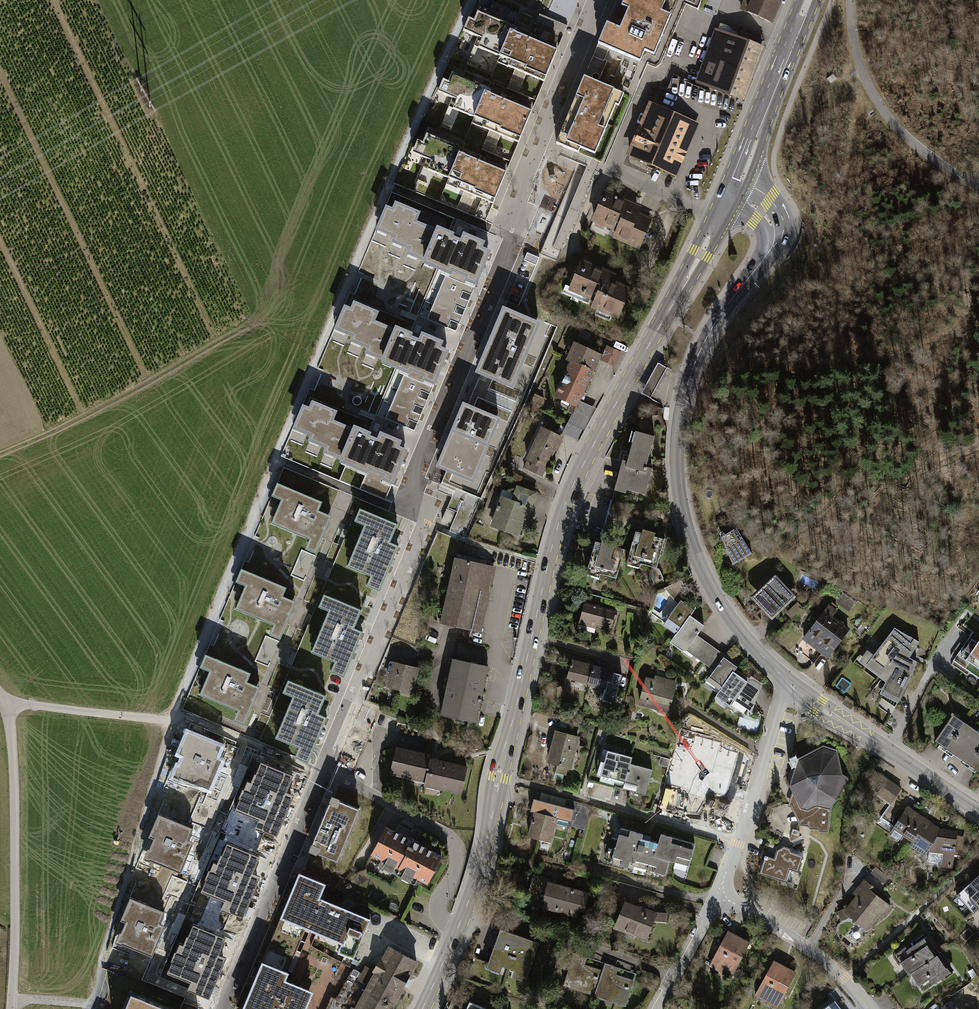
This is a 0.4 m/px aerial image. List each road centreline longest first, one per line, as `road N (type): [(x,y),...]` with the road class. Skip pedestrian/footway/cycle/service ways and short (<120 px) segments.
road 1 (secondary): [(499,771),(571,495),(733,187)]
road 2 (residential): [(323,773),(428,520),(403,509),(507,255),(507,226)]
road 3 (secondary): [(733,187),(765,205),(776,236),(697,359),(679,425),(679,493),(711,587),(791,686)]
road 4 (track): [(0,458),(257,317)]
road 5 (residential): [(323,773),(223,1008)]
road 6 (residential): [(499,771),(739,842)]
road 7 (secondary): [(424,1008),(471,900),(499,771)]
road 8 (residential): [(598,0),(507,226)]
road 9 (unclassified): [(851,0),(856,53),(879,105),(903,135),(978,188)]
road 10 (track): [(0,696),(16,774),(16,924)]
road 11 (secondary): [(791,686),(978,812)]
road 12 (secondary): [(810,0),(733,187)]
road 13 (residential): [(718,896),(807,948),(871,1008)]
road 14 (track): [(178,724),(0,700)]
road 15 (residential): [(791,686),(780,700),(739,842)]
road 16 (track): [(323,773),(188,717),(178,724)]
road 17 (track): [(278,460),(403,509)]
road 18 (track): [(507,236),(388,186)]
road 19 (residential): [(718,896),(655,1008)]

